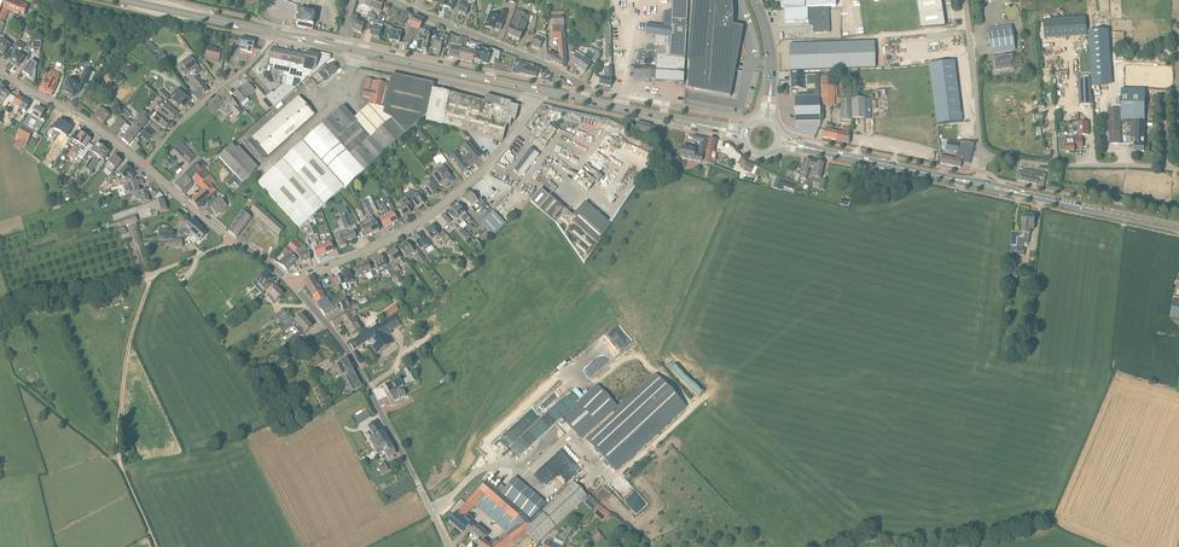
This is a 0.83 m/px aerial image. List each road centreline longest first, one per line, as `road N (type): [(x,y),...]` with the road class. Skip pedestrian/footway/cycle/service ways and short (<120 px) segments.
road 1 (residential): [(291,282),(435,209),(499,152),(538,90)]
road 2 (unclassified): [(449,546),(355,363),(291,282)]
road 3 (track): [(150,532),(121,465),(118,435),(129,344),(152,274)]
road 4 (unclassified): [(0,306),(67,300),(233,241)]
road 5 (unclassified): [(586,87),(389,0)]
road 6 (track): [(1053,522),(840,546)]
road 7 (primary): [(538,90),(330,45)]
road 8 (unclassified): [(981,154),(1178,169)]
road 9 (residential): [(144,165),(273,32)]
road 10 (unclassified): [(0,69),(144,165)]
road 11 (primary): [(698,124),(538,90)]
road 12 (primary): [(1178,227),(1024,194)]
road 13 (track): [(0,367),(121,465)]
road 14 (unclassified): [(981,154),(965,0)]
road 15 (primary): [(273,32),(124,0)]
road 16 (primary): [(951,178),(813,149)]

